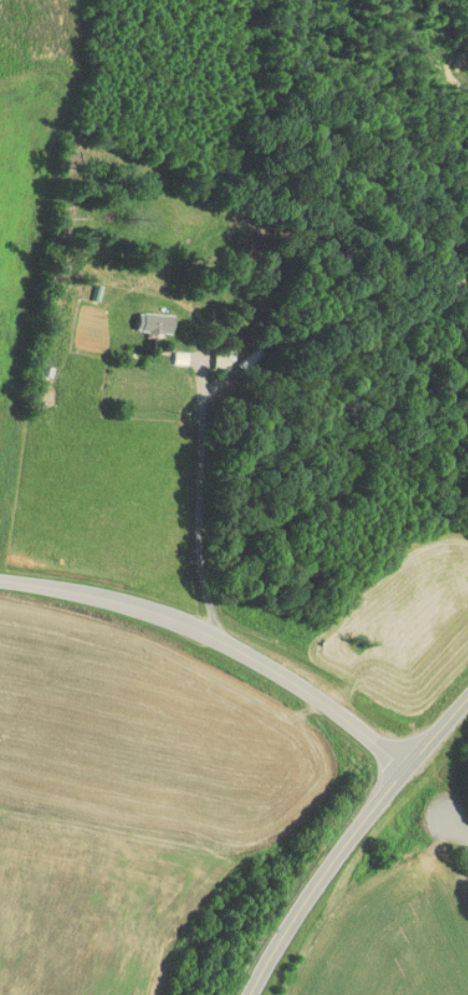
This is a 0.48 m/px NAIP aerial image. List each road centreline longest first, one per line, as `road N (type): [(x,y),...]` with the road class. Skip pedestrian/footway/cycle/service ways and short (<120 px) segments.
road 1 (residential): [(397,759),(329,709),(163,615),(0,581)]
road 2 (tertiary): [(235,994),(324,852),(397,759)]

